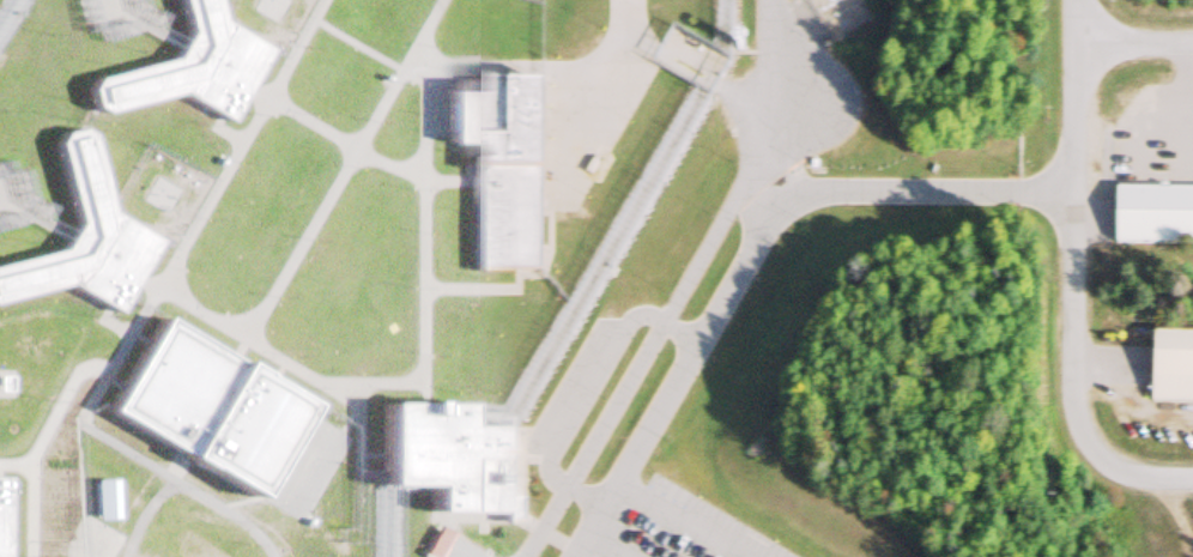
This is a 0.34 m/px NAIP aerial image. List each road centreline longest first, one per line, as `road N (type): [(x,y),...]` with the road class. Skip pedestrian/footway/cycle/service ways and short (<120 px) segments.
road 1 (residential): [(1084,0),(1071,399),(1076,430),(1101,464)]

